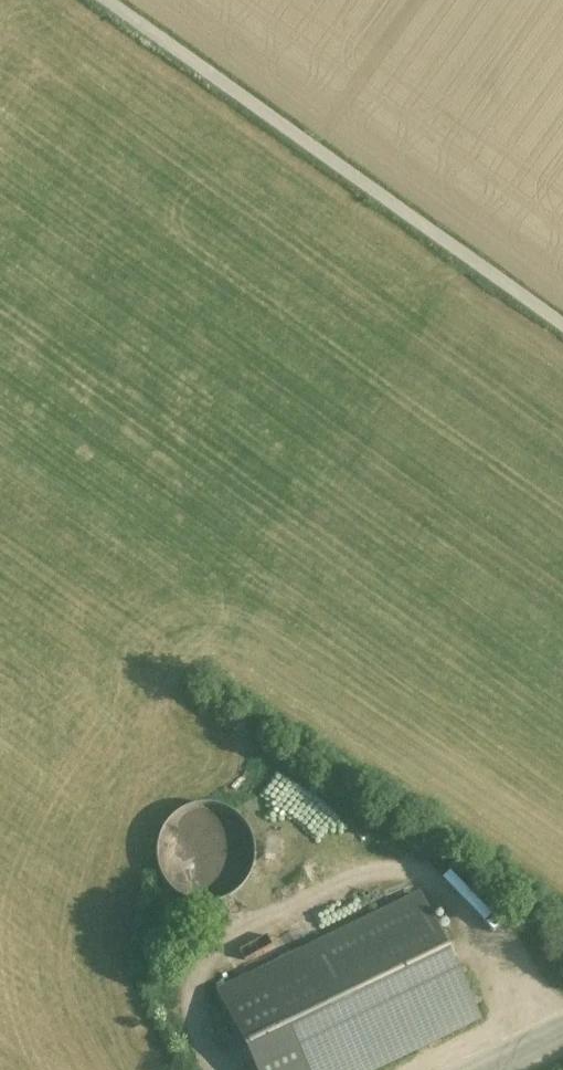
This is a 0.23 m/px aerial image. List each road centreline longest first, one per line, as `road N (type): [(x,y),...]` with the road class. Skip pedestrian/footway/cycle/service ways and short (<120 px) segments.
road 1 (residential): [(112,0),(562,320)]

